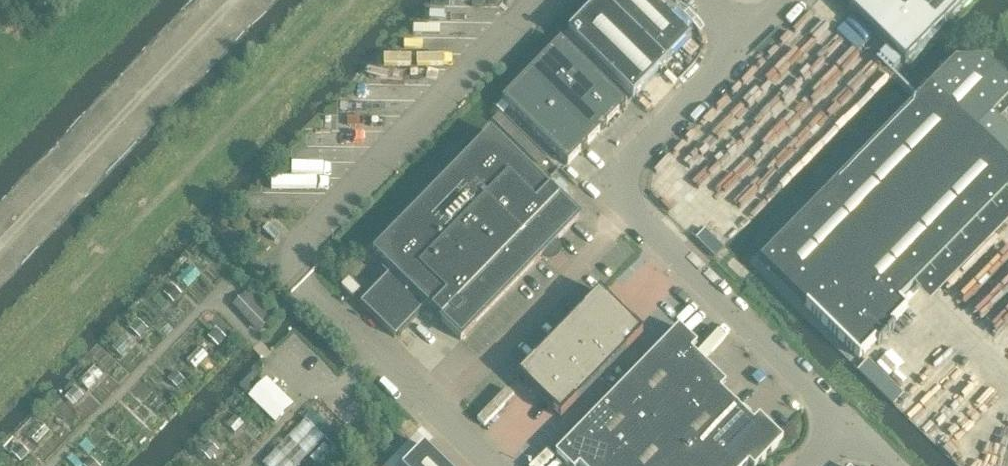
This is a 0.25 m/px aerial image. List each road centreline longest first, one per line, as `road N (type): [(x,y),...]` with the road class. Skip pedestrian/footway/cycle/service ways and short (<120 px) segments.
road 1 (unclassified): [(849,425),(632,211),(619,172),(792,0)]
road 2 (unclassified): [(503,465),(317,282)]

